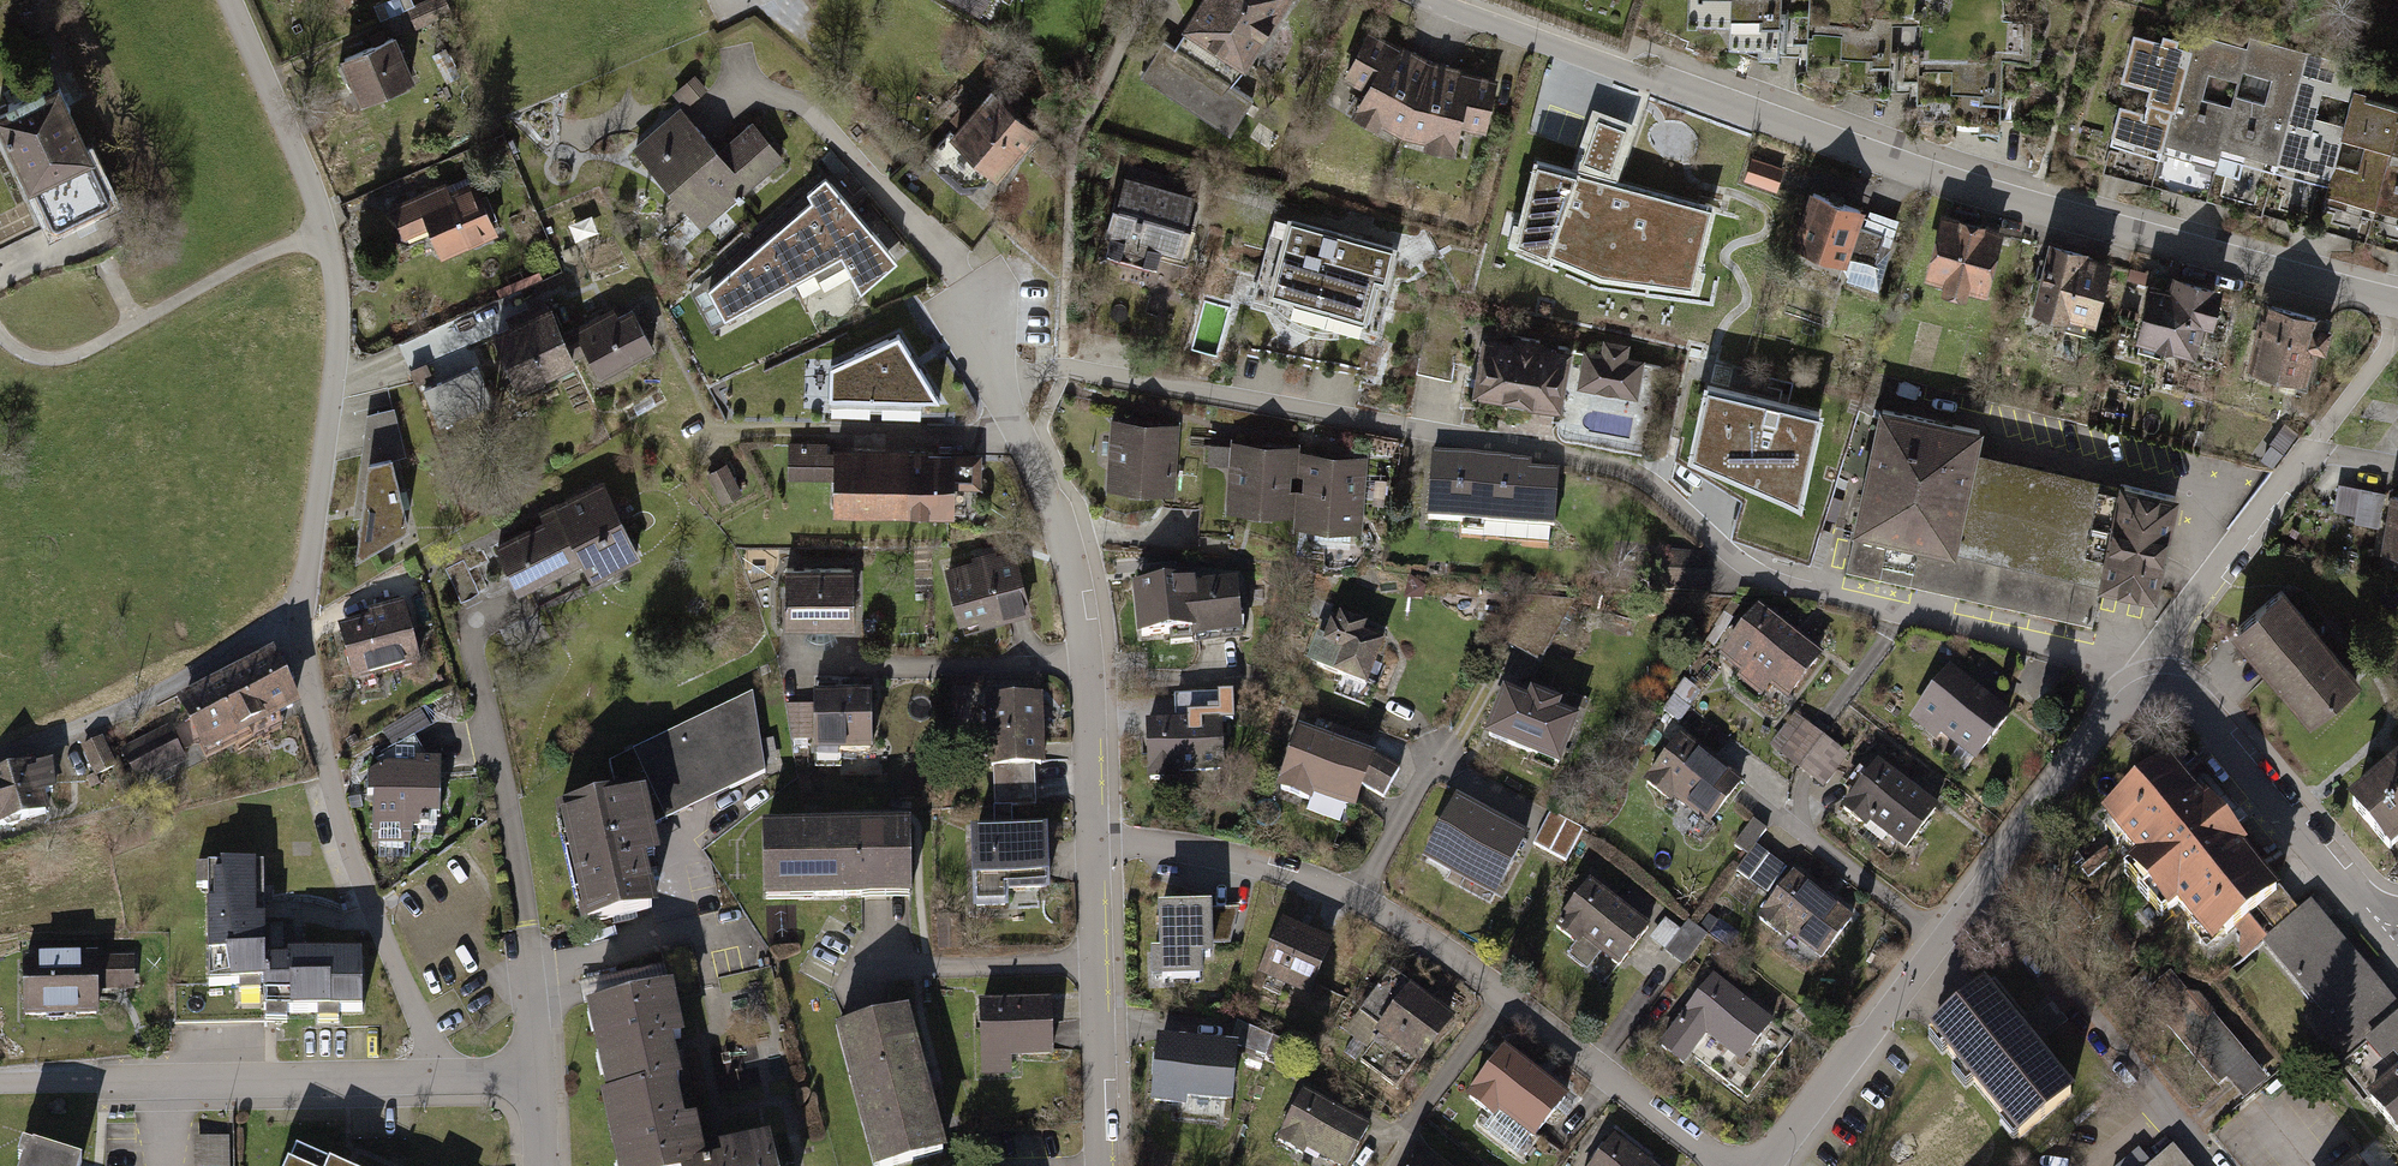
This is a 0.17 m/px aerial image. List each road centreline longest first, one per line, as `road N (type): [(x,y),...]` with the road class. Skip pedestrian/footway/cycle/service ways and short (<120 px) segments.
road 1 (residential): [(2146,671),(1774,579),(1616,468),(1063,369),(999,382)]
road 2 (residential): [(448,1079),(365,896),(309,678),(301,616),(331,393),(332,270),(307,181),(228,0)]
road 3 (residential): [(2397,309),(2037,219),(1406,0)]
road 4 (residential): [(1712,1165),(1404,929),(1294,879),(1092,838)]
road 5 (residential): [(999,382),(1056,513),(1072,574),(1089,689),(1092,838)]
road 6 (residential): [(536,1093),(515,870),(468,650)]
road 7 (residential): [(0,1084),(448,1079)]
road 8 (residential): [(2396,946),(2199,715),(2146,671)]
road 9 (track): [(0,336),(27,357),(66,359),(323,228)]
road 10 (residential): [(2202,1165),(2052,981),(1969,907)]
road 11 (residential): [(1092,838),(1100,1165)]
road 12 (residential): [(1770,1165),(1969,907)]
road 13 (residential): [(1969,907),(2146,671)]
road 14 (residential): [(2146,671),(2312,450)]

